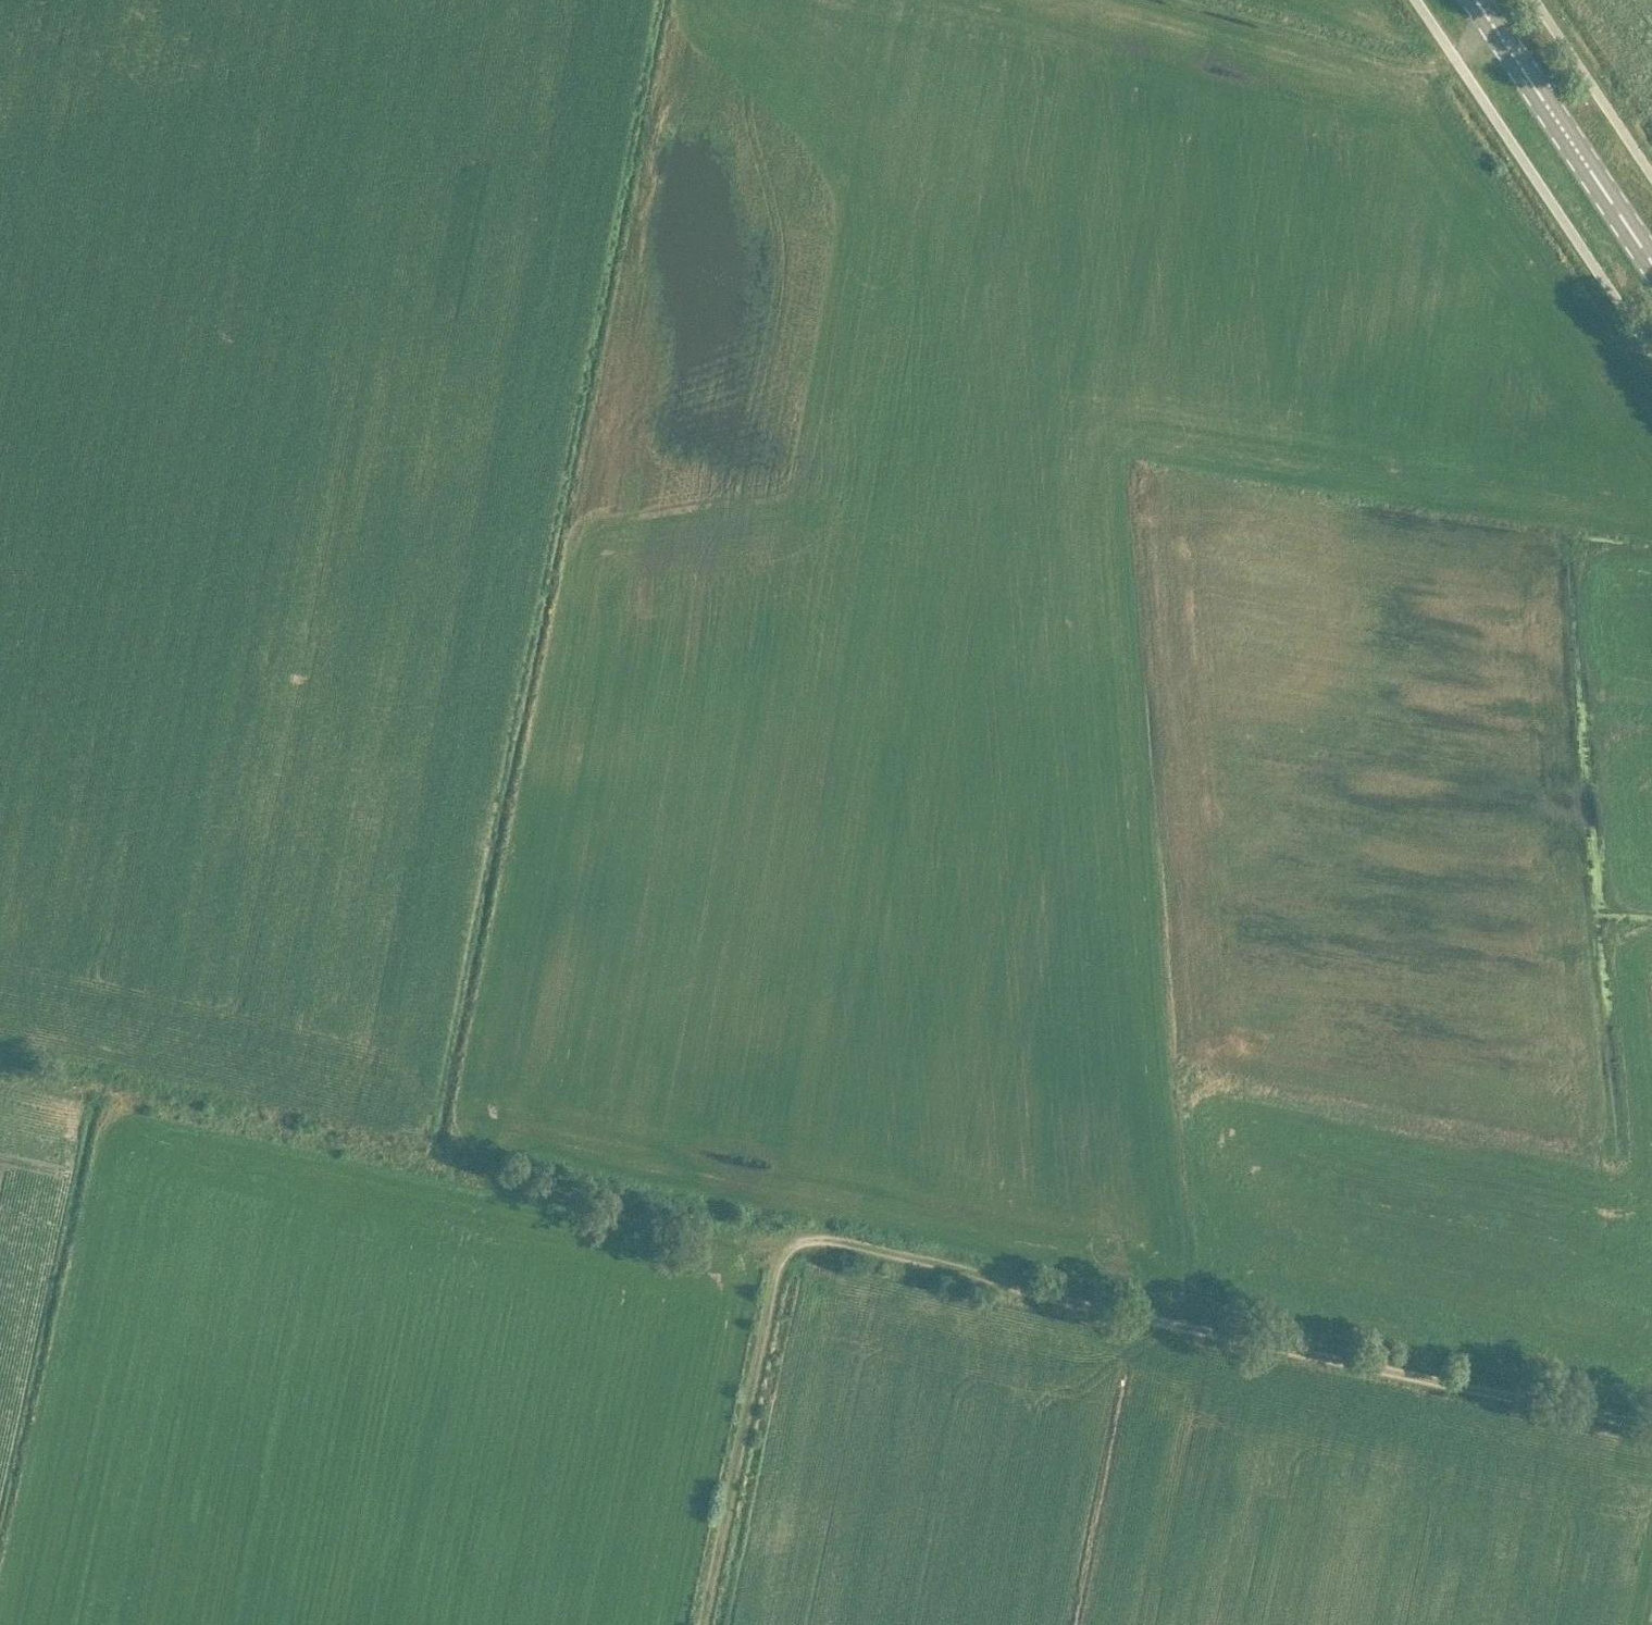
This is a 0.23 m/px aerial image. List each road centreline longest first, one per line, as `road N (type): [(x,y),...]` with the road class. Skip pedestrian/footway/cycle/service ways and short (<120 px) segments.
road 1 (secondary): [(1651,262),(1476,0)]

